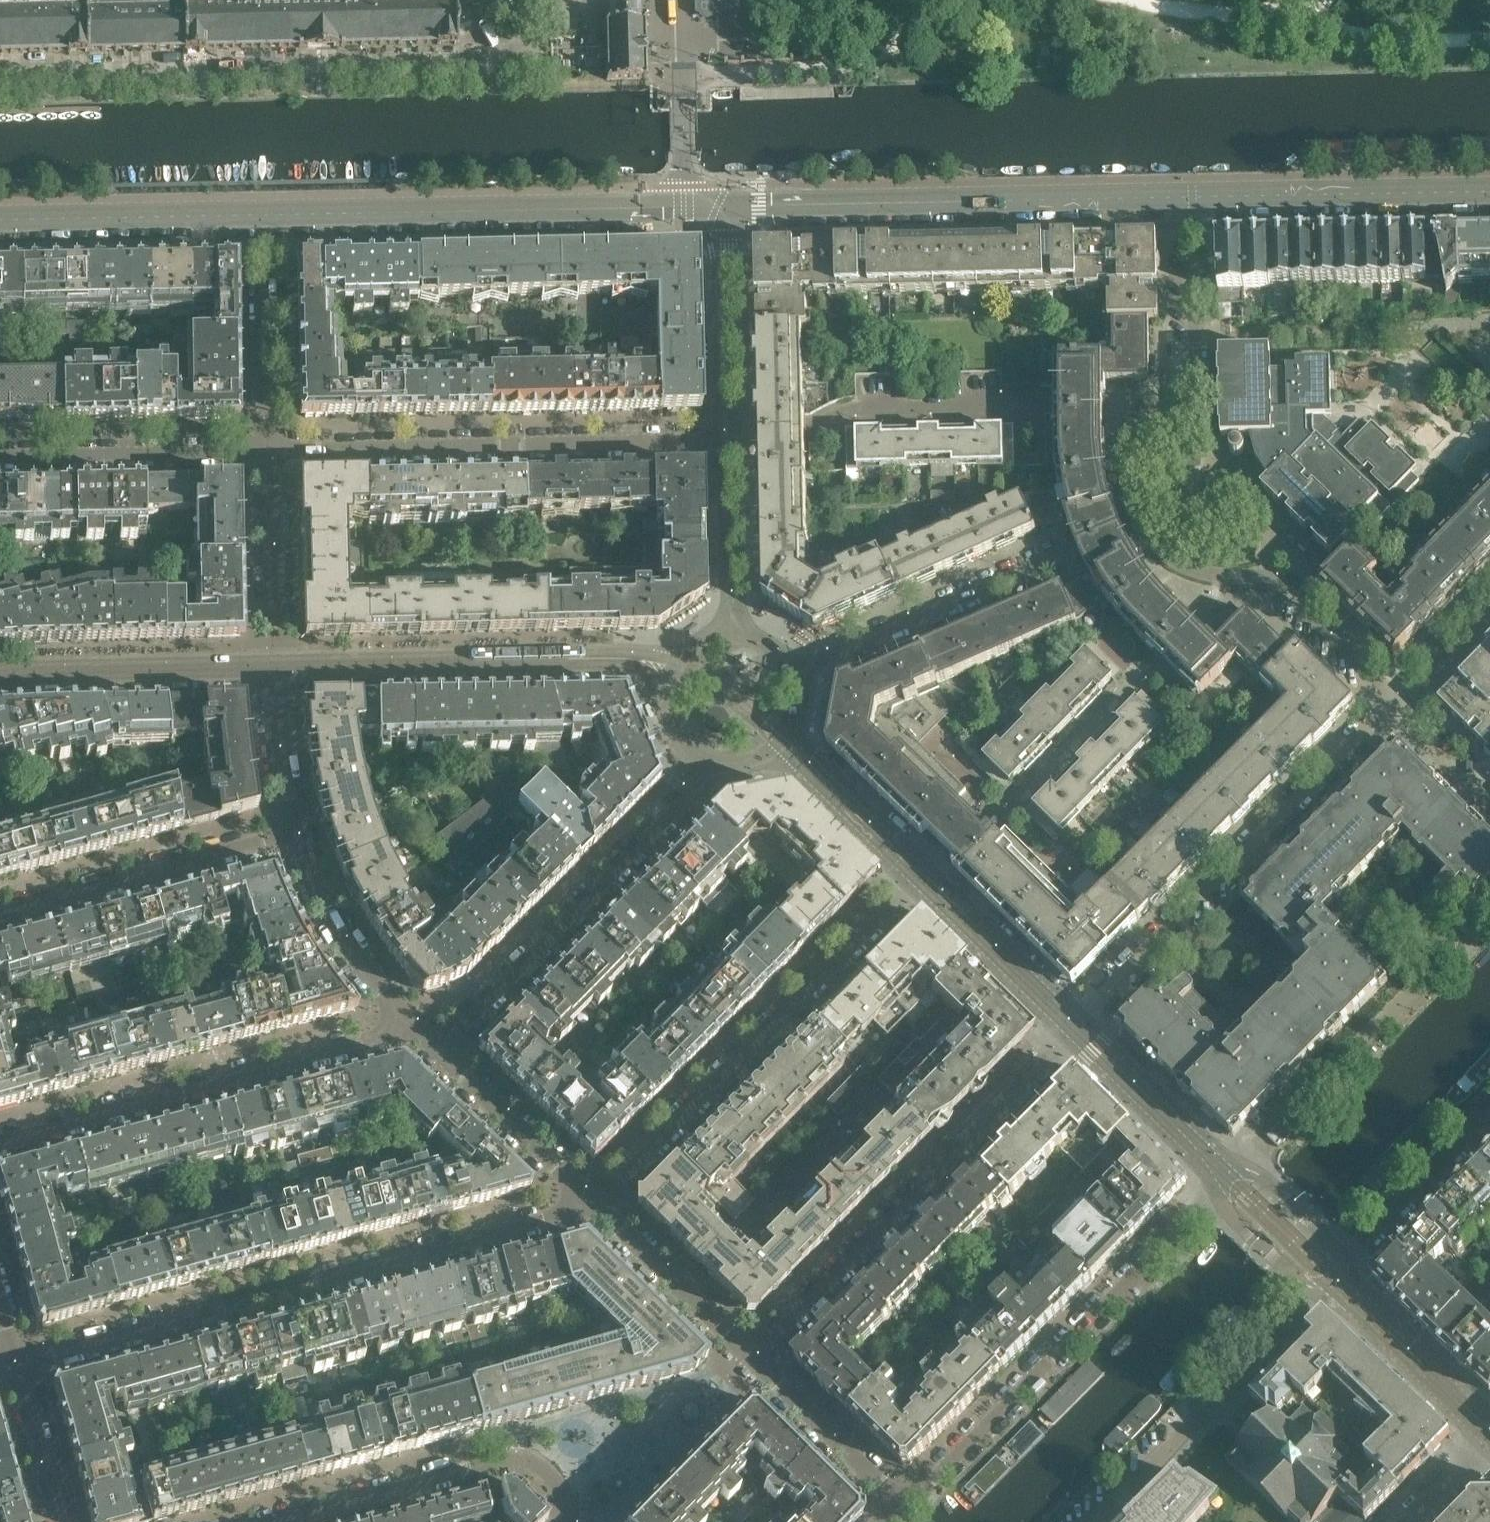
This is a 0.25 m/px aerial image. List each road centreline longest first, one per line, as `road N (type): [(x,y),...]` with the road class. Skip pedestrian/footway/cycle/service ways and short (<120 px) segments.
road 1 (secondary): [(0,220),(705,208)]
road 2 (residential): [(580,0),(557,62),(0,71)]
road 3 (residential): [(12,1373),(580,1206)]
road 4 (secondary): [(705,208),(1192,196)]
road 5 (residential): [(580,1206),(915,871)]
road 6 (residential): [(1226,1175),(901,1516)]
road 7 (residential): [(1070,1023),(742,1360)]
road 8 (residential): [(258,453),(728,439)]
road 9 (residential): [(1393,700),(1070,1023)]
road 10 (residential): [(0,1145),(413,1030)]
road 11 (residential): [(413,1030),(477,1004),(720,760)]
road 12 (residential): [(673,669),(602,658),(275,666)]
road 13 (residential): [(795,675),(1139,532)]
road 14 (residential): [(574,1521),(573,1500),(559,1479),(527,1456),(485,1456),(259,1521)]
road 15 (residential): [(1139,532),(1126,496),(1131,465),(1194,379),(1192,196)]
road 16 (residential): [(1084,1521),(1320,1285)]
road 17 (residential): [(1139,532),(1178,567),(1262,586),(1299,605),(1393,700)]
road 18 (residential): [(0,915),(292,834)]
road 19 (secondary): [(1192,196),(1489,191)]
road 20 (unclassified): [(728,439),(805,438),(879,407),(1009,403)]
road 21 (residential): [(275,666),(0,675)]
road 22 (residential): [(0,460),(258,453)]
road 23 (residential): [(580,1206),(413,1030)]
road 24 (tertiary): [(728,439),(718,236),(705,208)]
road 25 (residential): [(413,1030),(343,941),(292,834)]
road 26 (residential): [(742,1360),(580,1206)]
road 27 (residential): [(901,1516),(742,1360)]
road 28 (tertiary): [(1070,1023),(1226,1175)]
road 29 (tertiary): [(915,871),(1070,1023)]
road 30 (residential): [(275,666),(258,453)]
road 31 (residential): [(1339,1262),(1489,1110)]
road 32 (tertiary): [(1345,1292),(1489,1433)]
road 33 (tertiary): [(731,630),(728,439)]
road 34 (tertiary): [(781,739),(915,871)]
road 35 (residential): [(292,834),(275,666)]
road 36 (residential): [(60,1521),(12,1373)]
road 37 (tertiary): [(1226,1175),(1236,1220),(1288,1270),(1320,1285)]
road 38 (tertiary): [(1339,1262),(1268,1187),(1226,1175)]
road 39 (residential): [(1489,799),(1393,700)]
road 40 (residential): [(1393,700),(1489,604)]

